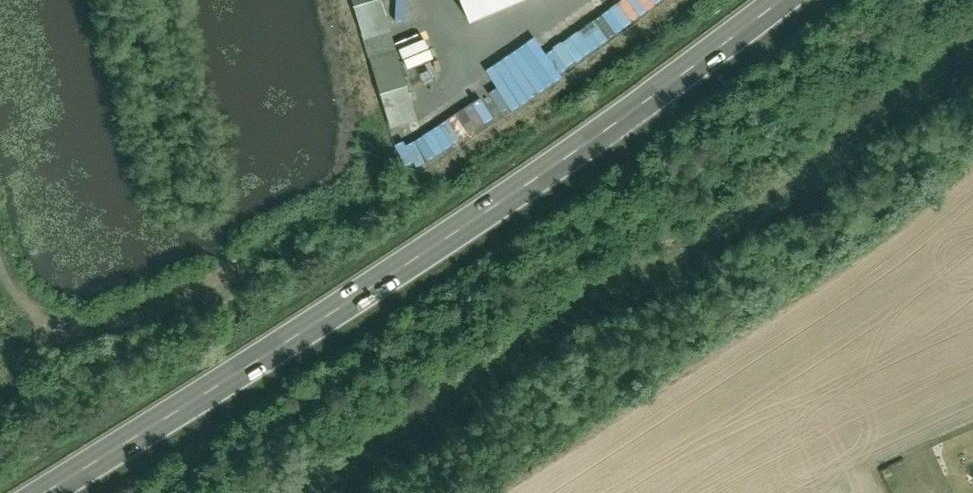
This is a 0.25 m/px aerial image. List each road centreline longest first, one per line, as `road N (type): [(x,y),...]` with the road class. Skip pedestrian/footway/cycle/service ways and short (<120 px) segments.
road 1 (primary): [(48,492),(344,306),(784,0)]

